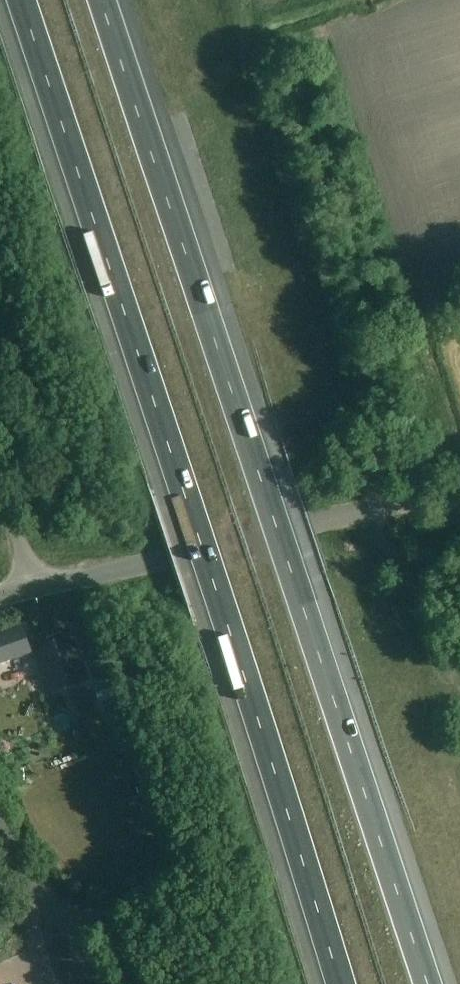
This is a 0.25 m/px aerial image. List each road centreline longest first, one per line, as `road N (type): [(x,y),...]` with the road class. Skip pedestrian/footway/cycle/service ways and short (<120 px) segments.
road 1 (motorway): [(428,983),(103,0)]
road 2 (motorway): [(23,0),(337,983)]
road 3 (tertiary): [(33,589),(459,487)]
road 4 (unclassified): [(103,983),(0,829)]

